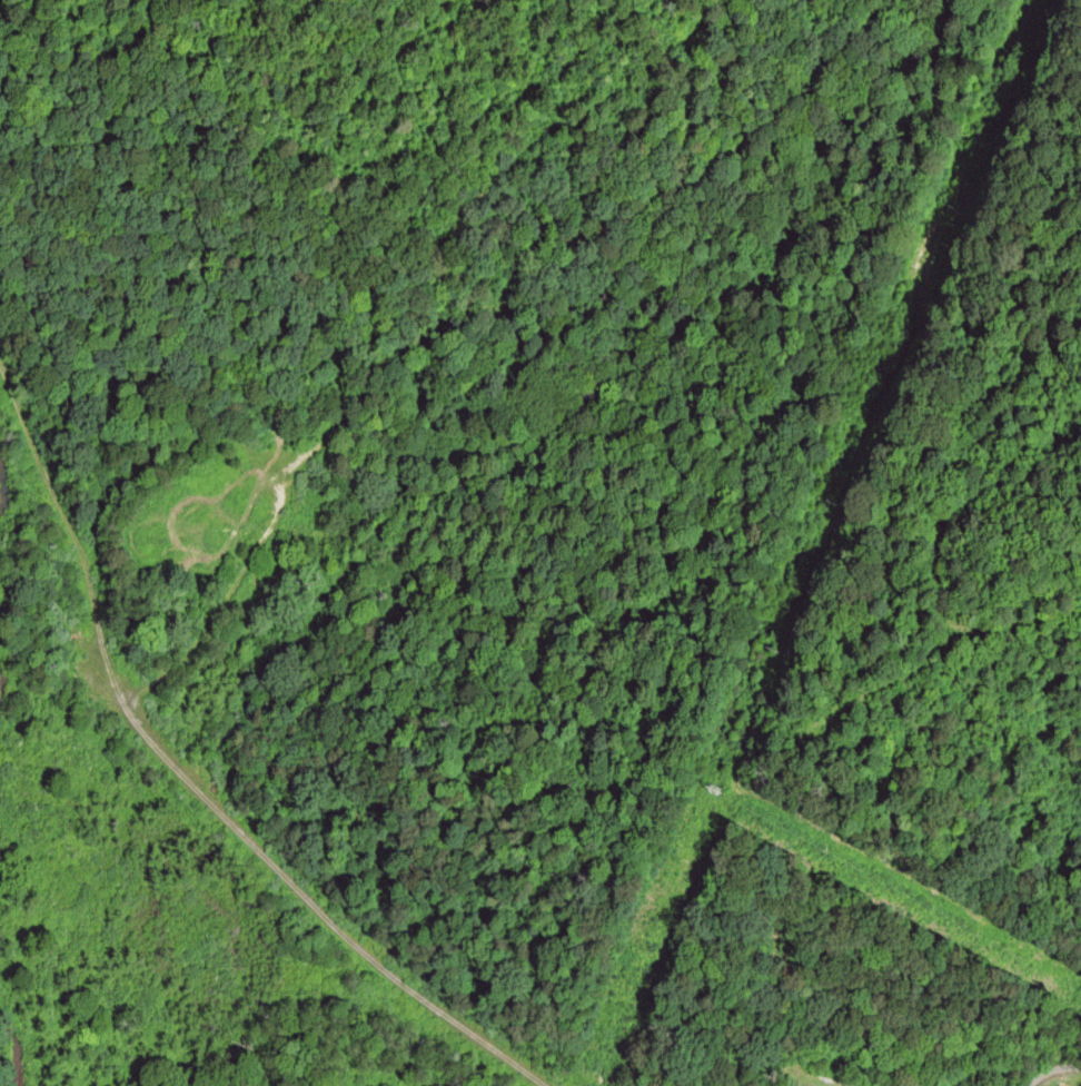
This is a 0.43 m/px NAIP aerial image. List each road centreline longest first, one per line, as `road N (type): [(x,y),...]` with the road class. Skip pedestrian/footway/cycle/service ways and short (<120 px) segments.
road 1 (residential): [(549,1085),(318,911),(137,729),(47,483)]
road 2 (residential): [(47,483),(0,371)]

